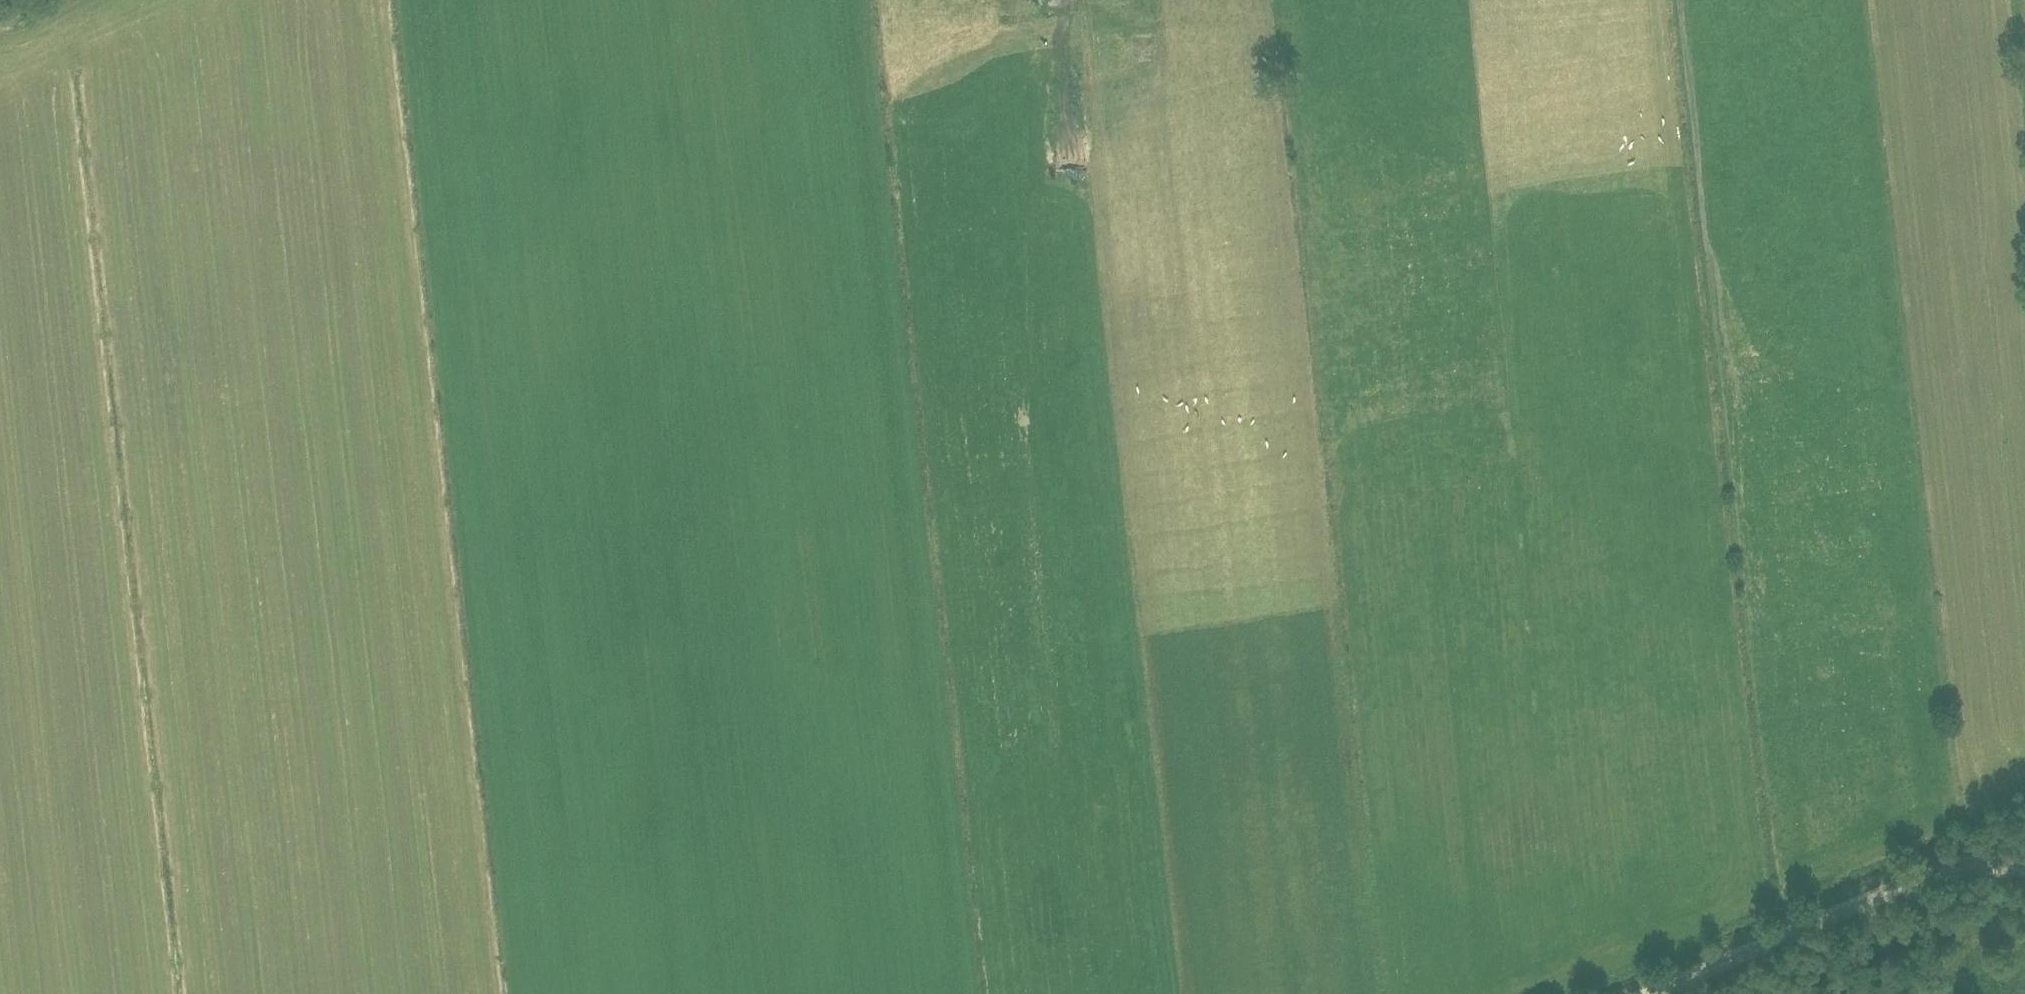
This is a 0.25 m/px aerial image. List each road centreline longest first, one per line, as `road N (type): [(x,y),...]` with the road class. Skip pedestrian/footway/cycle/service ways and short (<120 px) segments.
road 1 (track): [(2024,848),(1991,845),(1937,861),(1635,993)]

